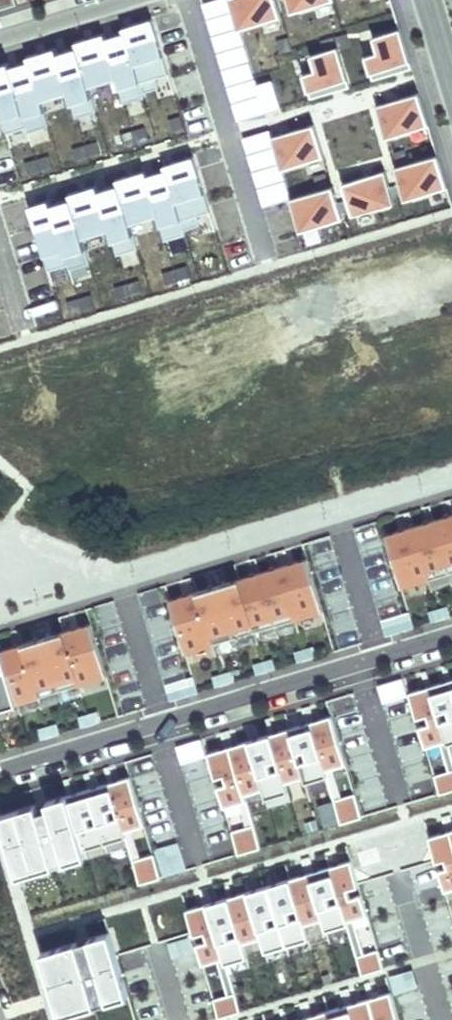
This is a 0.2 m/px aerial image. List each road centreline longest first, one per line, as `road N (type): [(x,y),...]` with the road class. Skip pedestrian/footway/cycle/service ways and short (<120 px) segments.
road 1 (residential): [(451,636),(0,774)]
road 2 (residential): [(0,41),(139,0)]

